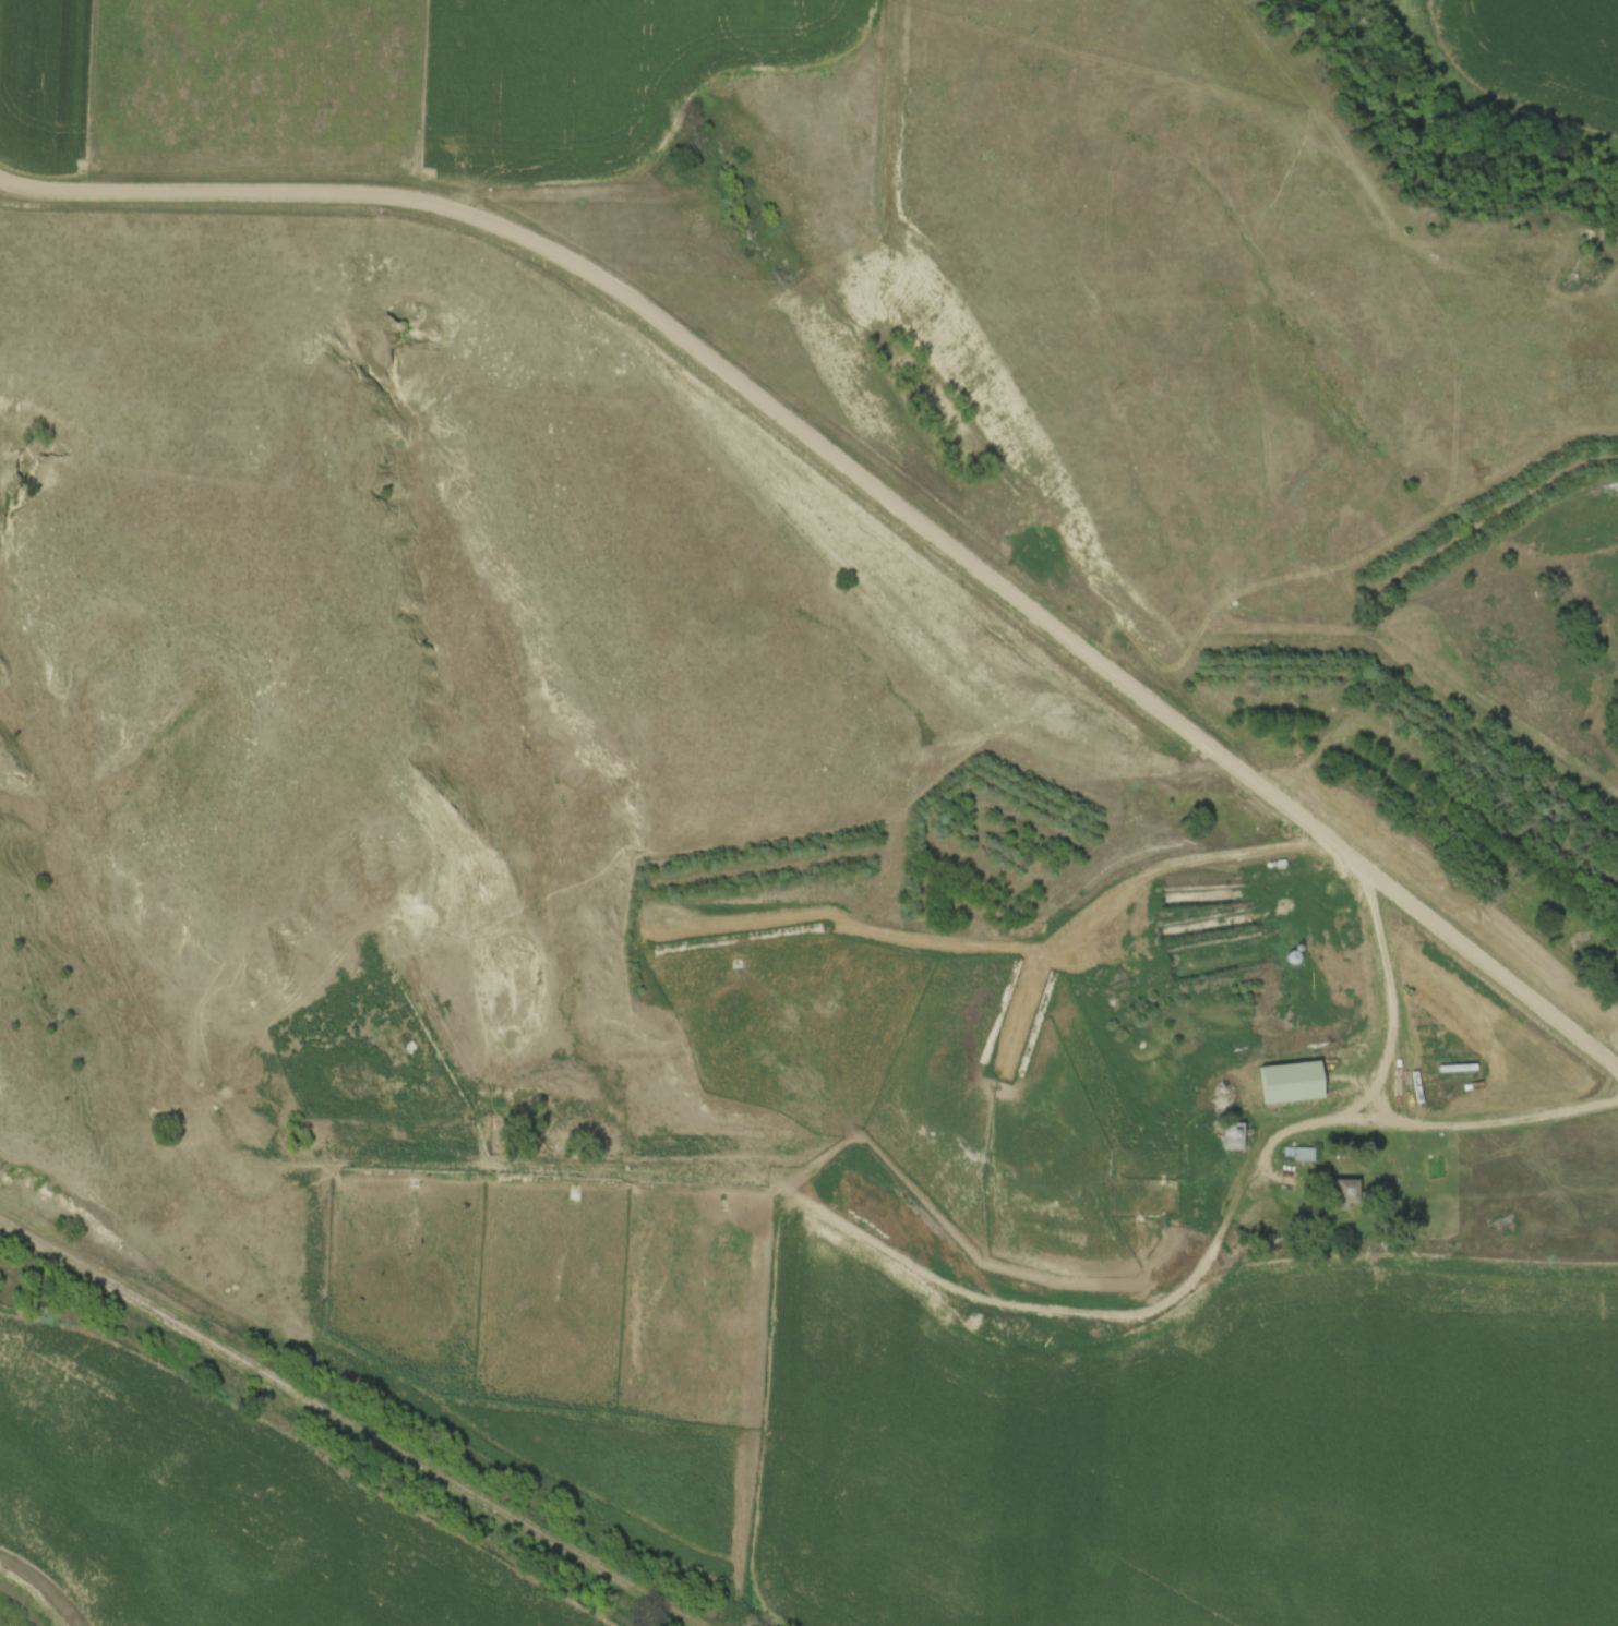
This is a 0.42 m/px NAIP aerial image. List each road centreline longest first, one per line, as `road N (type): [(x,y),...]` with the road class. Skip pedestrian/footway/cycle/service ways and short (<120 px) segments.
road 1 (residential): [(0,180),(71,189),(363,190),(422,196),(530,238),(643,302),(1617,1067)]

